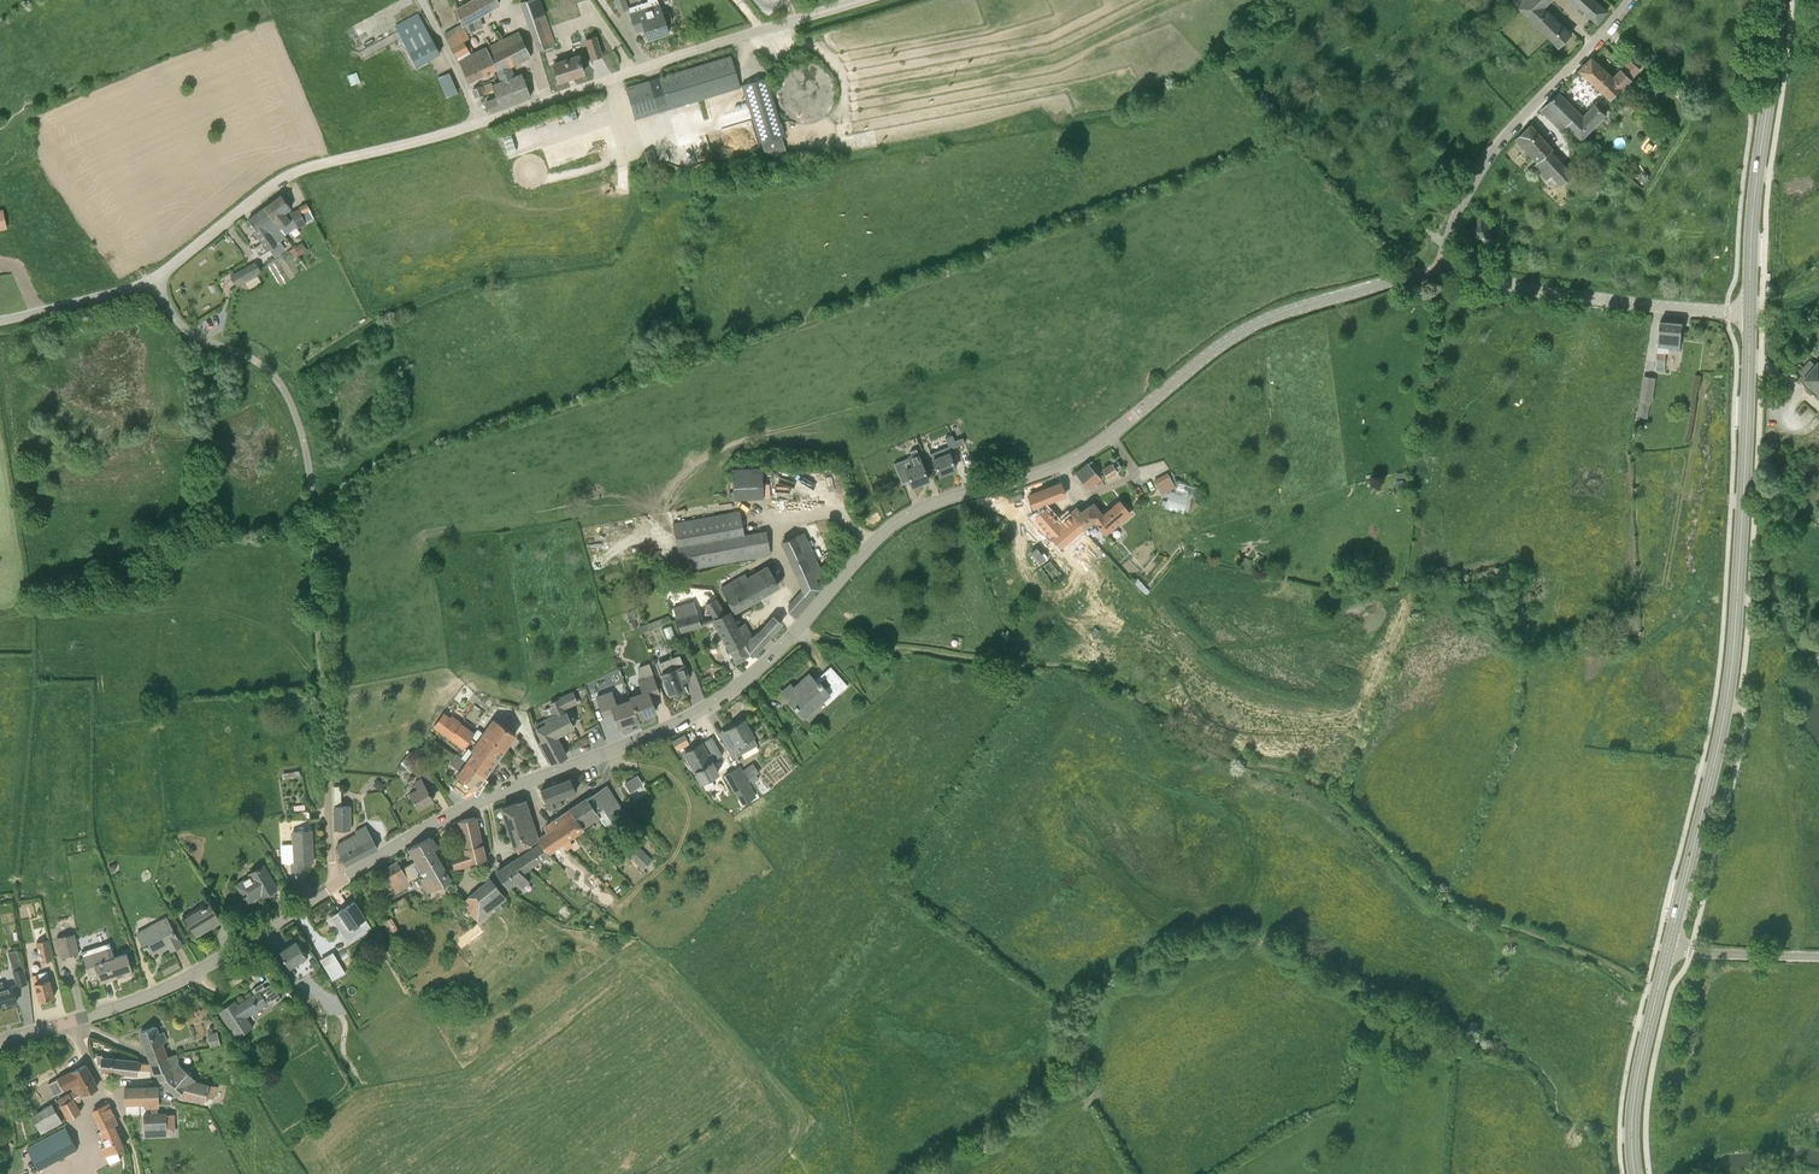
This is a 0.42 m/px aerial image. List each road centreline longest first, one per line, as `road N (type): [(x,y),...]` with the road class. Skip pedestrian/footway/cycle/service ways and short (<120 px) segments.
road 1 (unclassified): [(337,883),(447,815),(655,733),(720,697),(774,653),(879,536),(915,511),(1073,458),(1267,319),(1444,273)]
road 2 (unclassified): [(151,280),(301,170),(464,128),(861,0)]
road 3 (unclassified): [(337,883),(310,483),(295,415),(275,377),(183,326),(151,280)]
road 4 (tertiary): [(1669,948),(1730,681),(1750,314)]
road 5 (unclassified): [(0,1041),(164,989),(337,883)]
road 6 (residential): [(1444,273),(1457,215),(1483,164),(1631,0)]
road 7 (tertiary): [(1750,314),(1753,215),(1779,0)]
road 8 (unclassified): [(1750,314),(1444,273)]
road 9 (tertiary): [(1636,1173),(1634,1099),(1669,948)]
road 10 (track): [(137,1173),(120,1119),(69,1021)]
road 11 (unclassified): [(0,322),(151,280)]
road 12 (unclassified): [(1818,956),(1669,948)]

